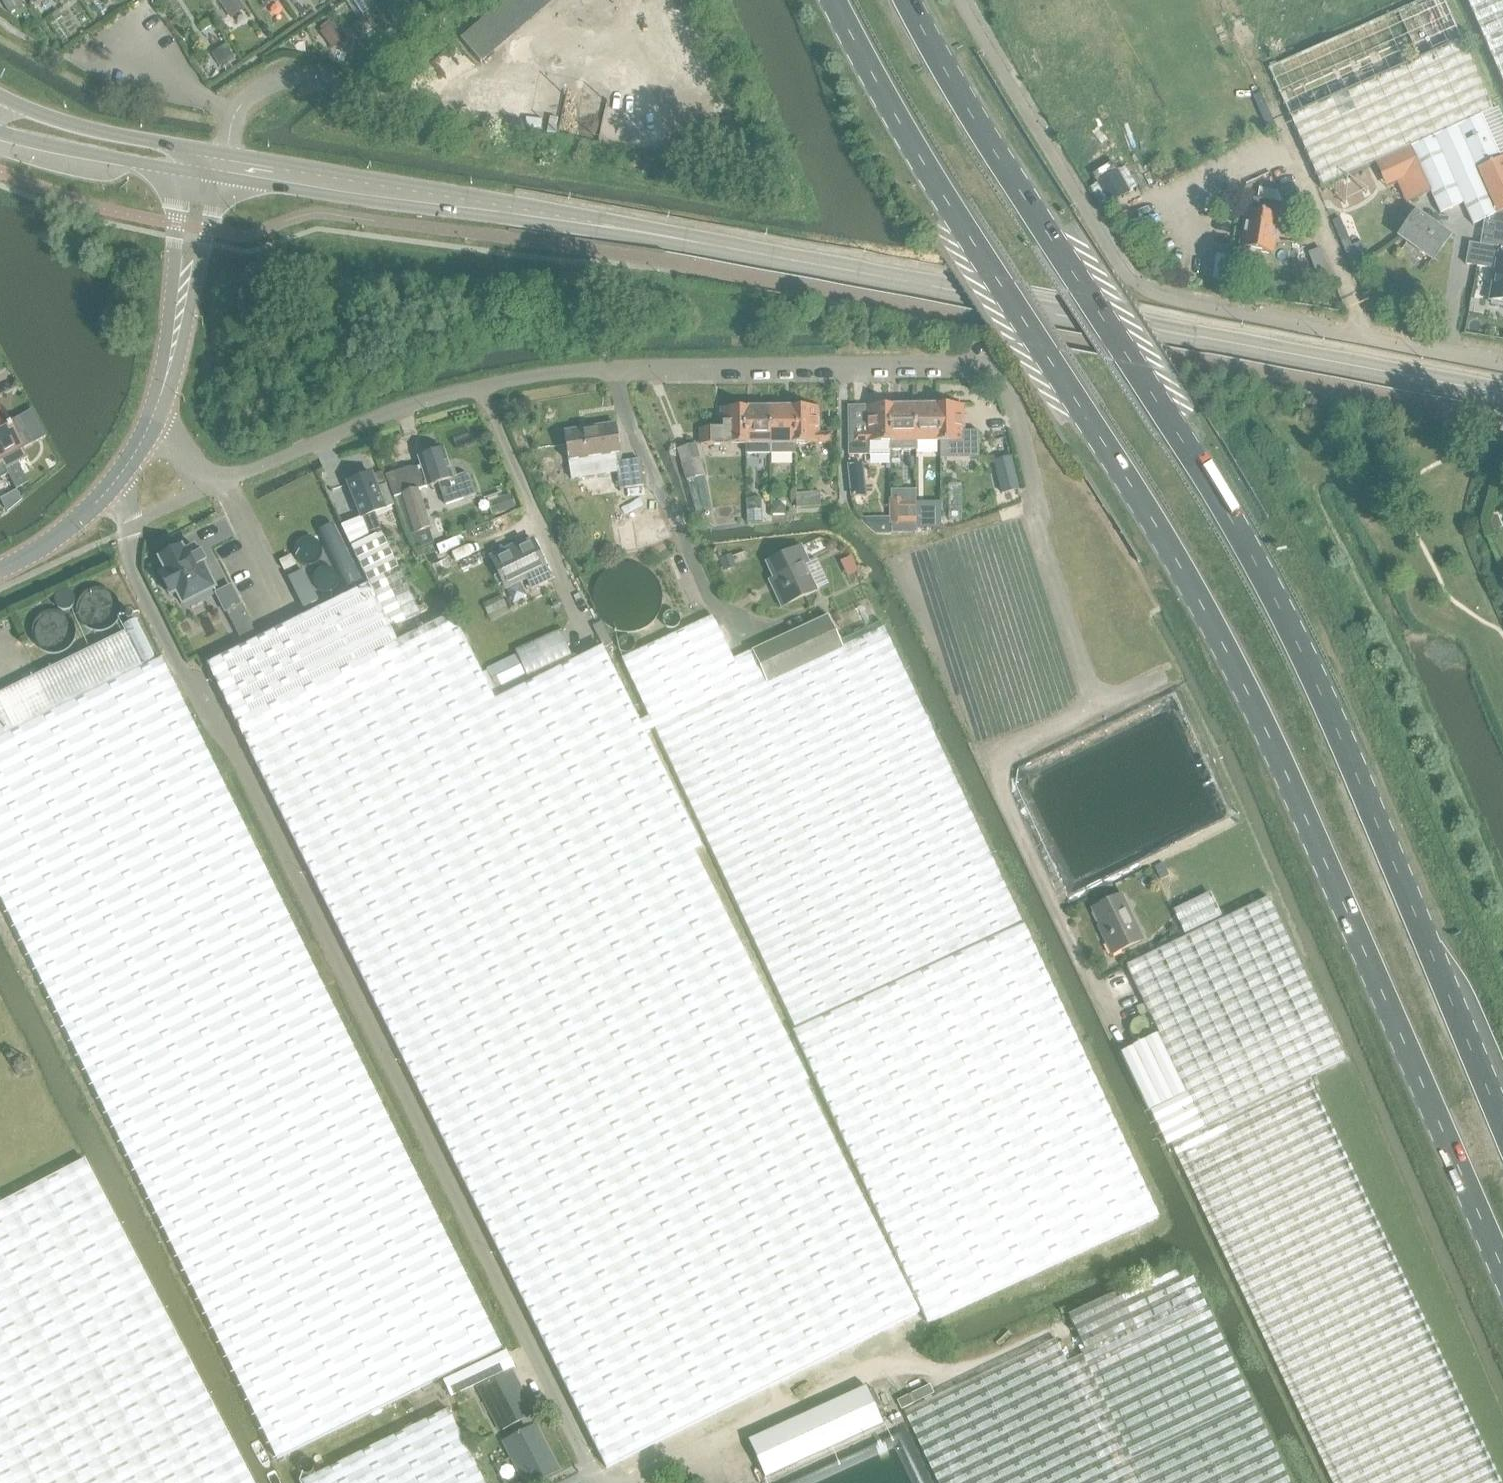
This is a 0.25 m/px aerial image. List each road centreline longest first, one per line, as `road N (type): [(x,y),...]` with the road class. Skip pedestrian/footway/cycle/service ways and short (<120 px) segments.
road 1 (primary): [(836,0),(898,115),(1188,576),(1252,696),(1502,1261)]
road 2 (primary): [(1502,1121),(1312,668),(1244,539),(911,0)]
road 3 (unclassified): [(599,1482),(131,563),(130,525),(110,487)]
road 4 (unclassified): [(993,368),(603,369),(482,386),(397,409),(220,484),(149,426)]
road 5 (tertiary): [(1195,331),(558,220)]
road 6 (tertiary): [(558,220),(224,160)]
road 7 (tertiary): [(225,179),(558,220)]
road 8 (tertiary): [(1195,331),(1502,392)]
road 9 (tertiary): [(224,160),(65,122),(3,97)]
road 10 (tertiary): [(162,384),(183,339),(225,179)]
road 11 (tertiary): [(197,174),(177,223),(162,384)]
road 12 (tertiary): [(0,131),(197,174)]
road 13 (residential): [(1502,364),(1354,337)]
road 14 (tertiary): [(0,570),(56,537),(110,487)]

